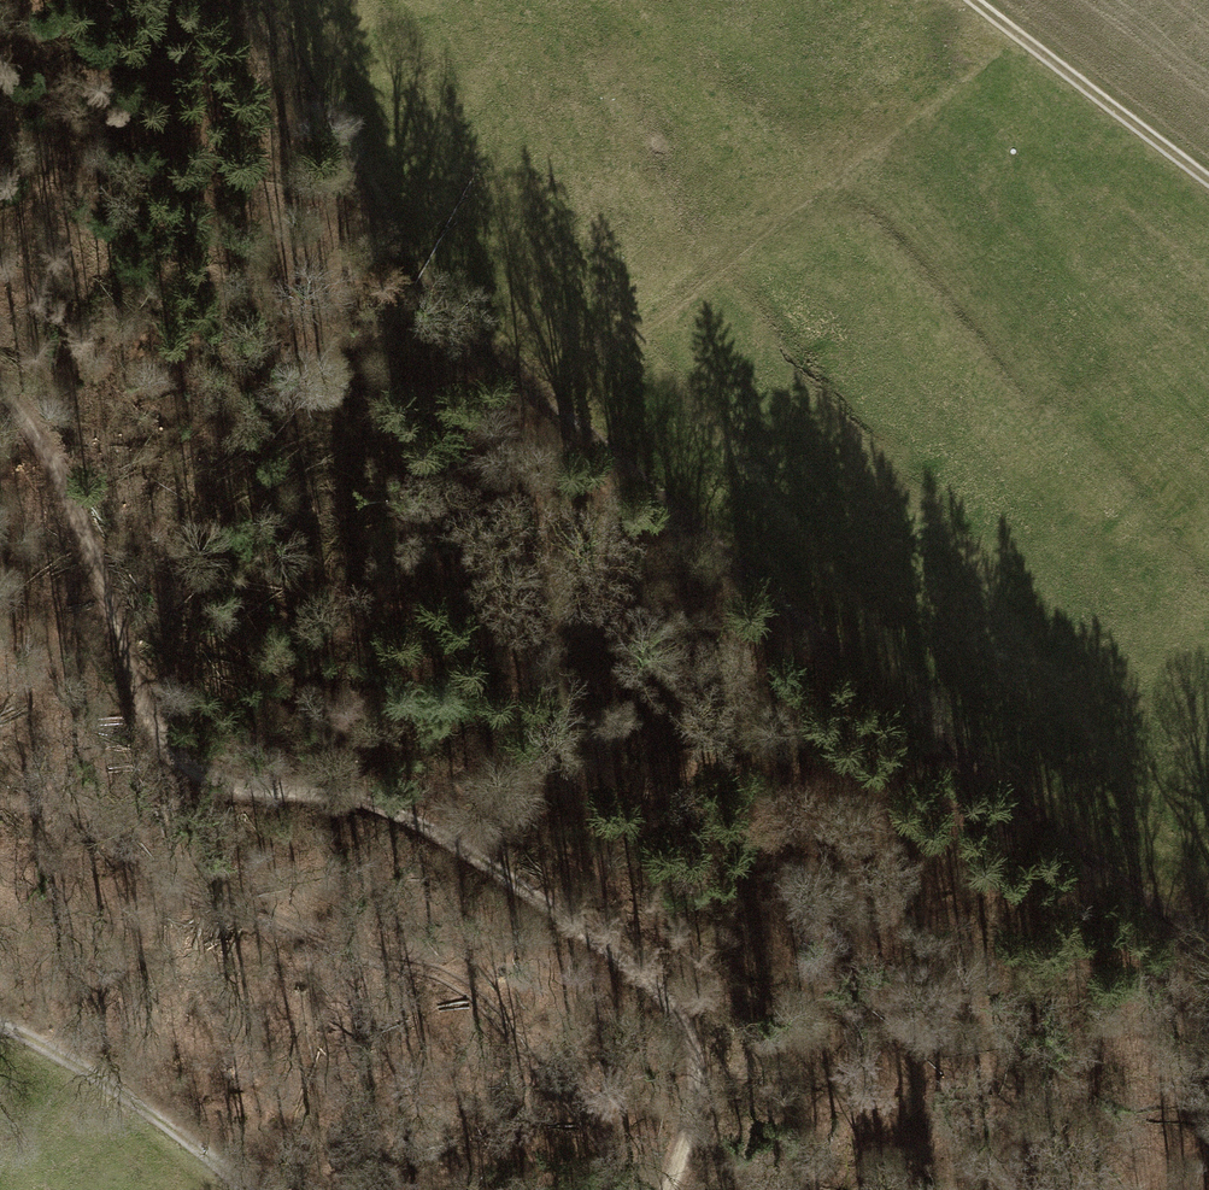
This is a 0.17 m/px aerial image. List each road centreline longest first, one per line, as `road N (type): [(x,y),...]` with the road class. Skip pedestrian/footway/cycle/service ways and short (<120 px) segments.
road 1 (track): [(260,0),(376,231),(412,284),(925,732),(1110,850),(1174,918),(1208,934)]
road 2 (track): [(670,1189),(696,1104),(694,1051),(673,1007),(513,880),(393,810),(343,795),(195,776),(139,703),(70,495),(0,388)]
road 3 (track): [(1208,187),(964,0)]
road 4 (track): [(244,1189),(202,1150),(98,1078),(0,1024)]

